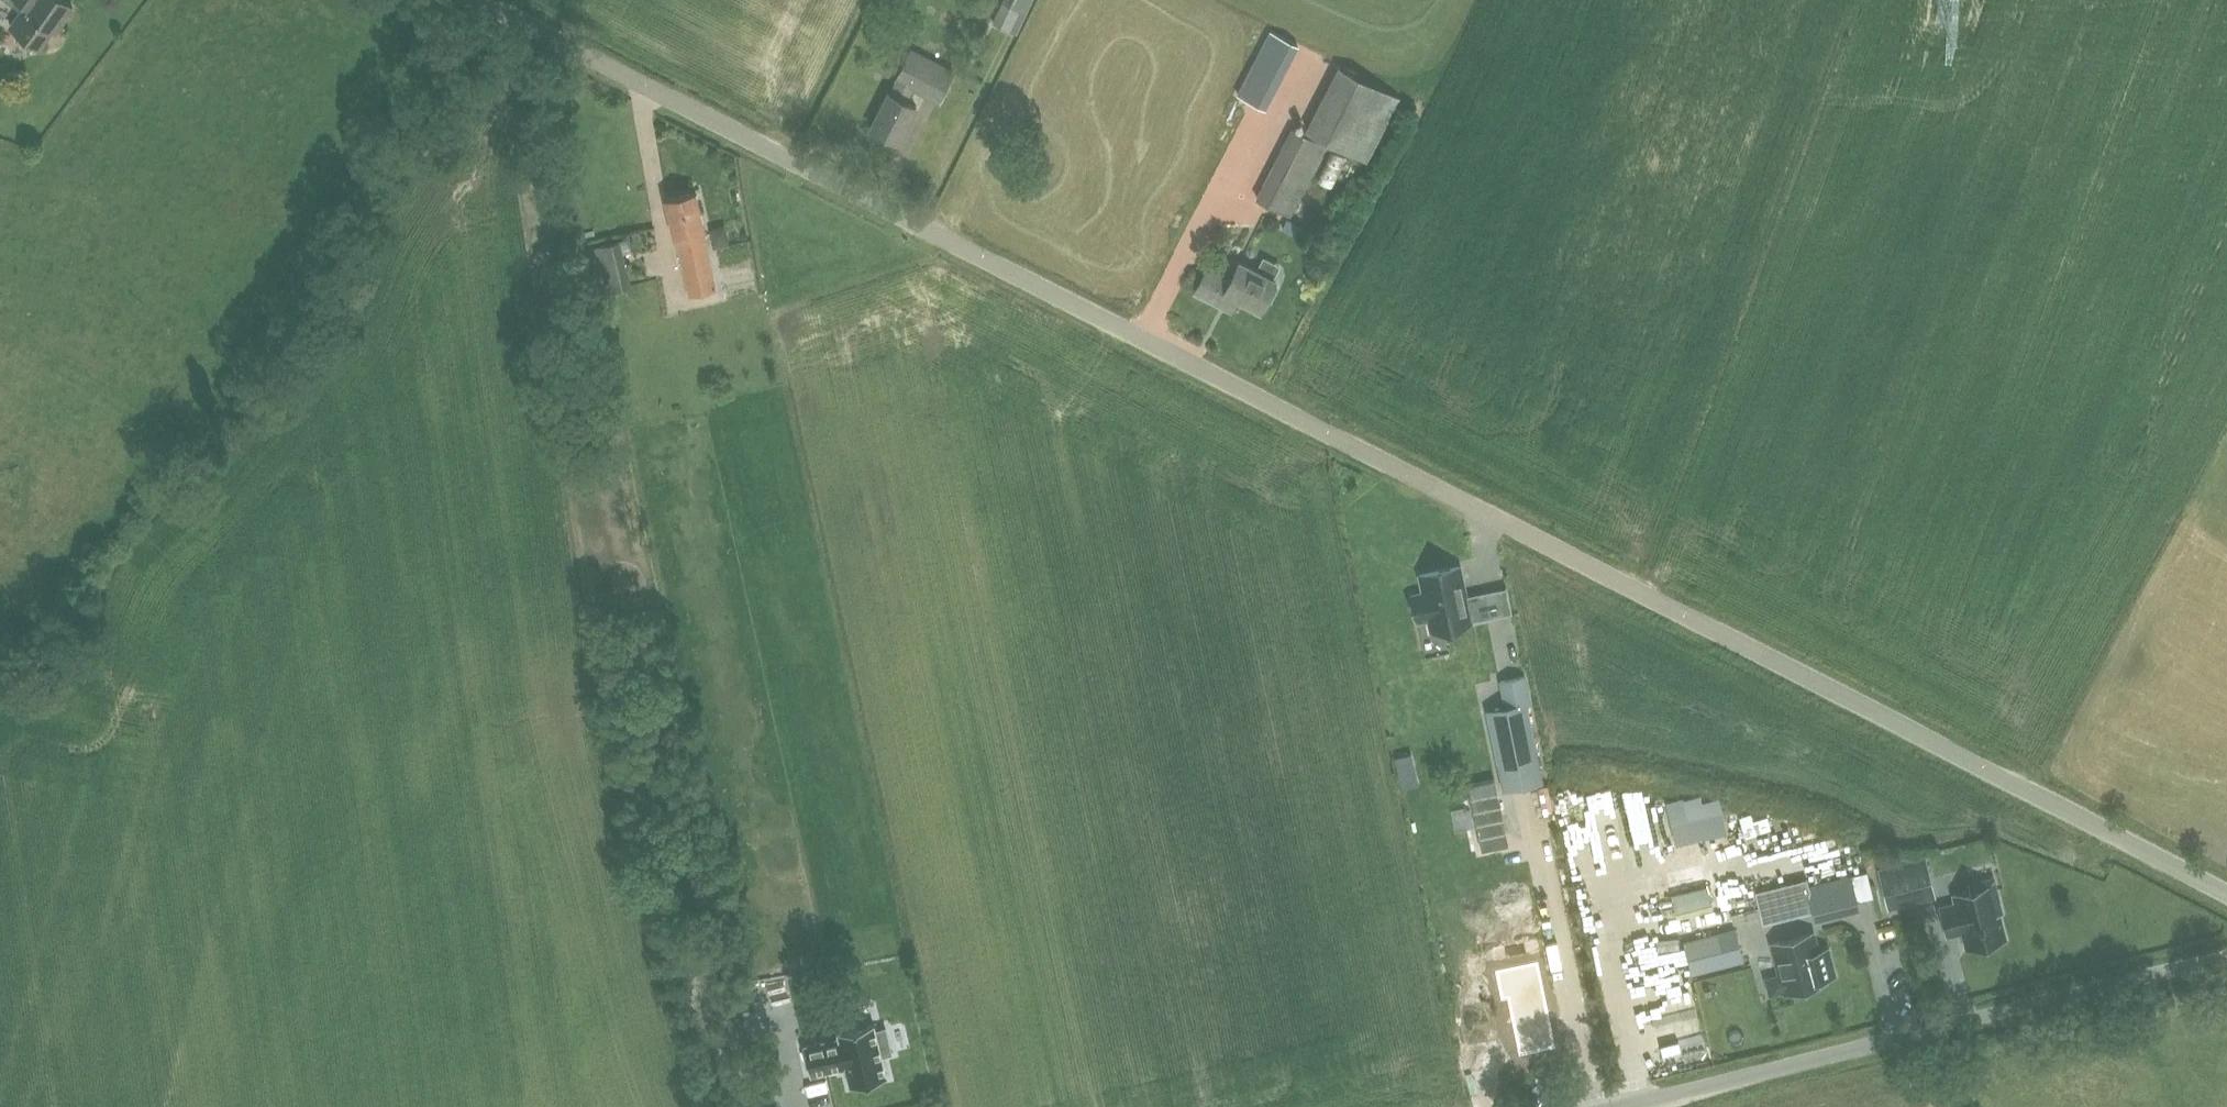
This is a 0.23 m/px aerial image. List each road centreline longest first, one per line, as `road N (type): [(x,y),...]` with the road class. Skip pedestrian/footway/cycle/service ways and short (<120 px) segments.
road 1 (unclassified): [(2226,897),(472,0)]
road 2 (unclassified): [(2226,960),(1626,1106)]
road 3 (track): [(791,1106),(766,986)]

